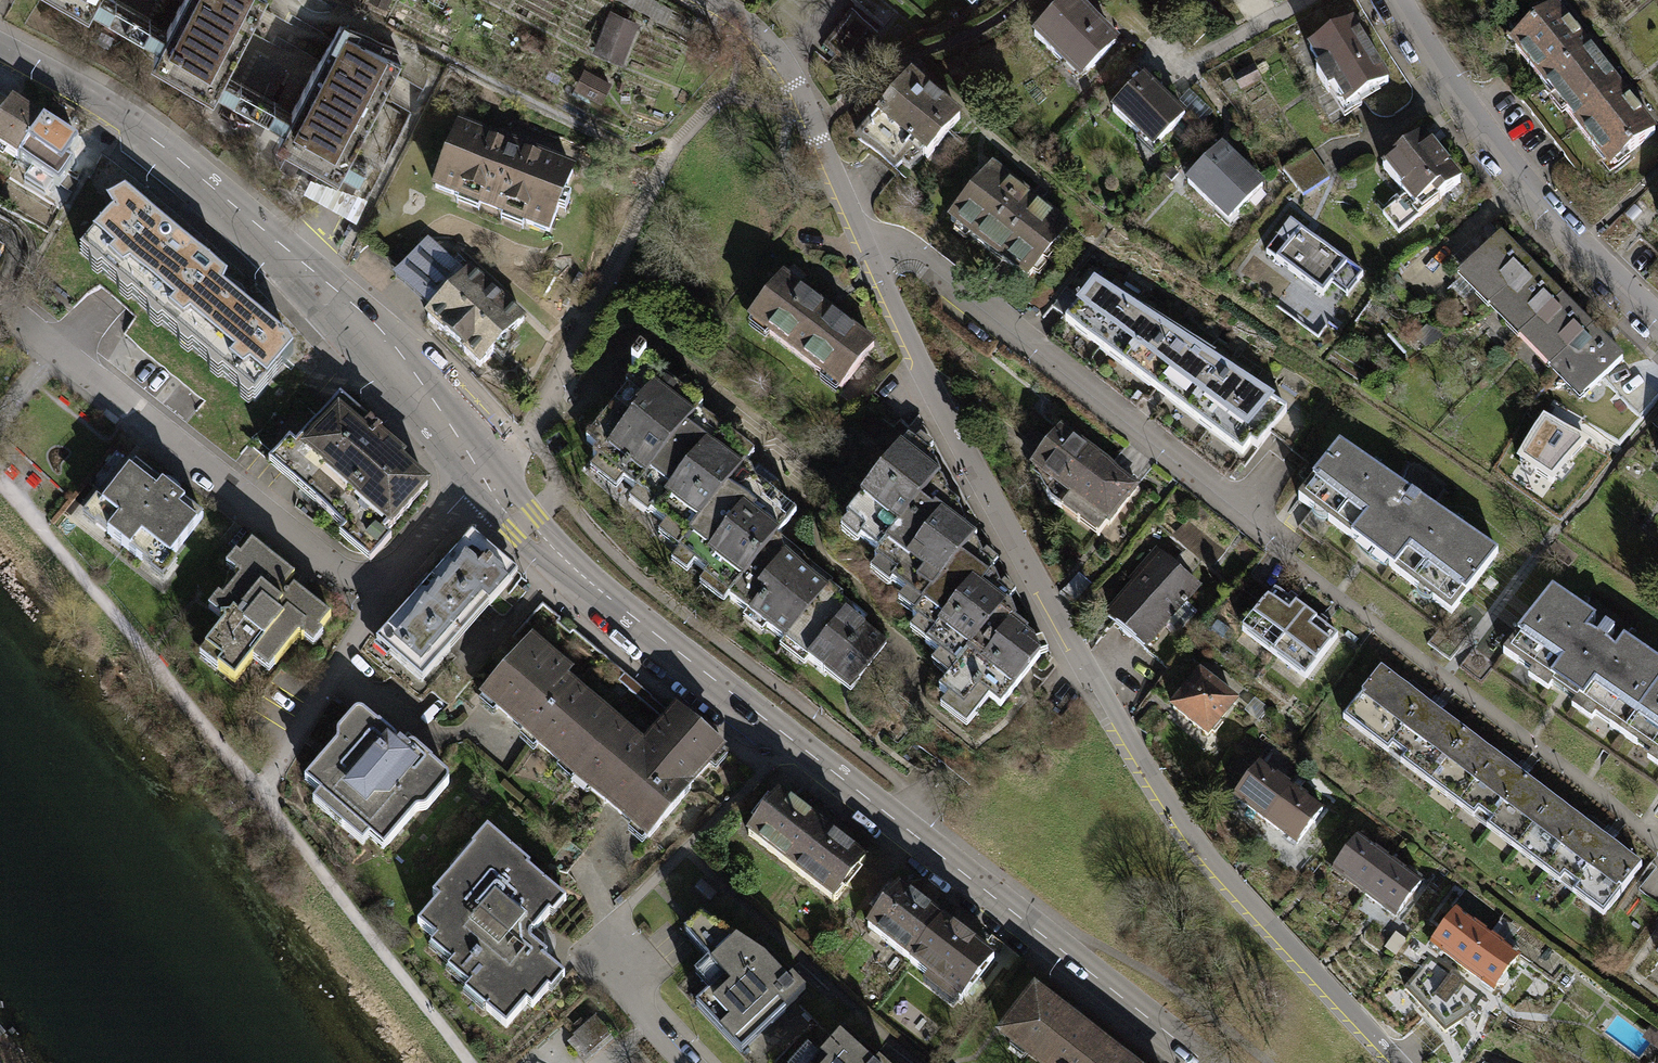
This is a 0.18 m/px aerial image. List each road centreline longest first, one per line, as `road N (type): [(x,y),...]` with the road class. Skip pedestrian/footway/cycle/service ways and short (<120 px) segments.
road 1 (residential): [(1392,1062),(1186,840),(930,393),(869,258)]
road 2 (tertiary): [(481,483),(635,631),(791,740),(1207,1062)]
road 3 (tertiary): [(0,50),(135,126),(383,332),(481,483)]
road 4 (residential): [(481,483),(380,577),(347,576),(11,315)]
road 5 (residential): [(1244,512),(918,259),(892,251),(869,258)]
road 6 (residential): [(1393,0),(1498,157),(1657,326)]
road 7 (residential): [(869,258),(777,64),(751,31),(703,0)]
road 8 (residential): [(614,945),(639,1011),(689,1062)]

